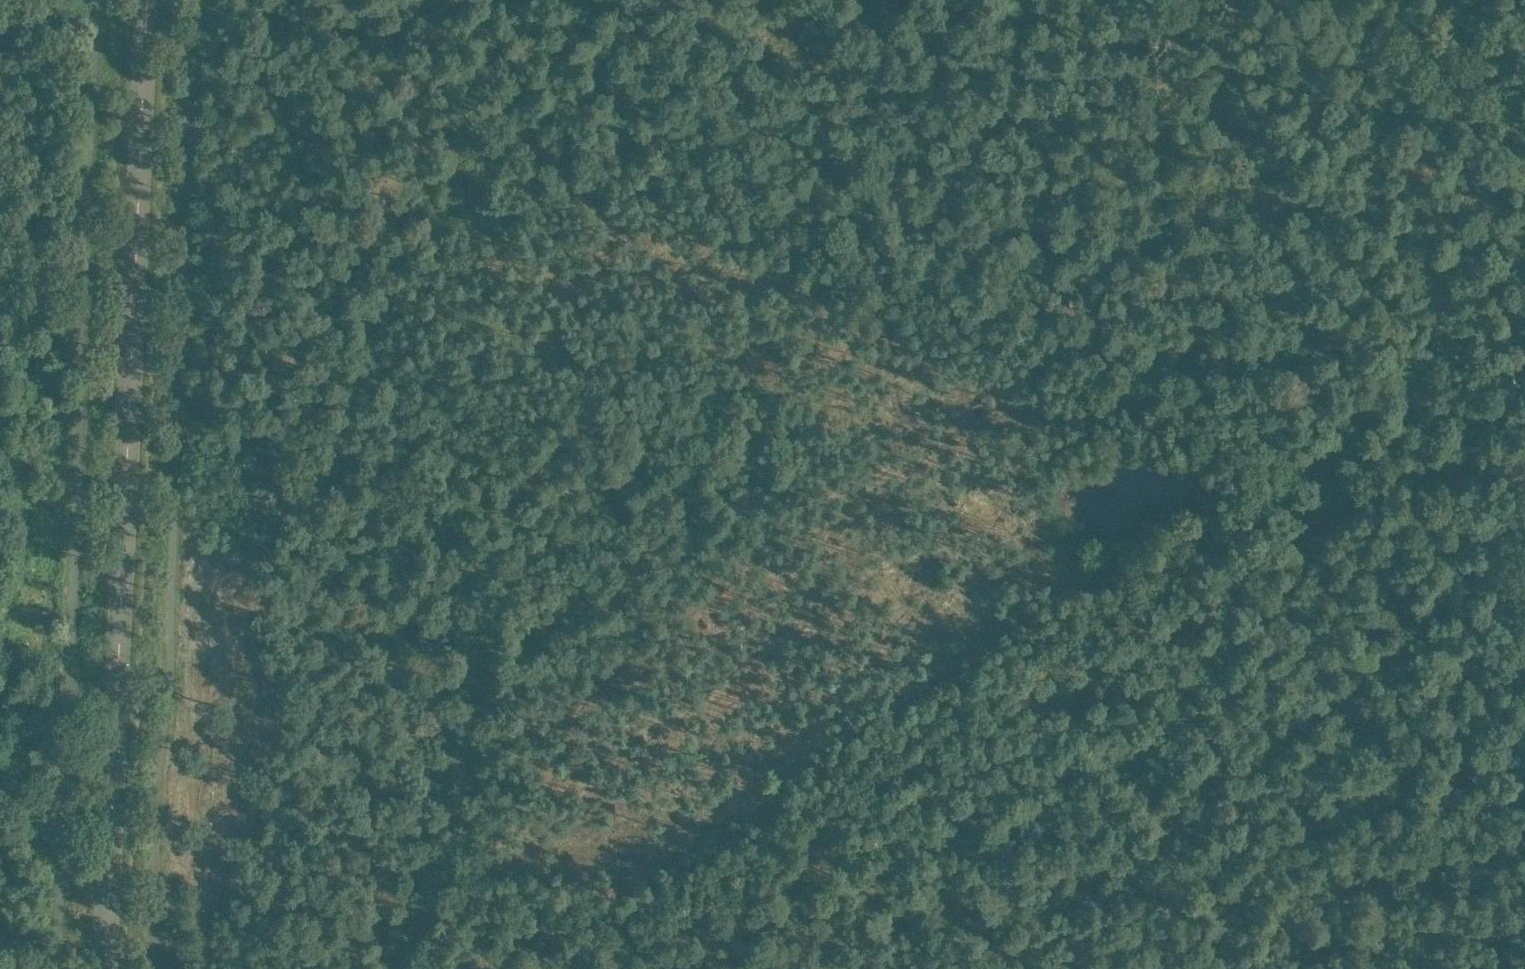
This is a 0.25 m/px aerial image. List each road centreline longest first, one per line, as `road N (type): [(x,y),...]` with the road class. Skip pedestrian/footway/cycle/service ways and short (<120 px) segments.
road 1 (secondary): [(103,968),(147,0)]
road 2 (track): [(1524,119),(1252,0)]

